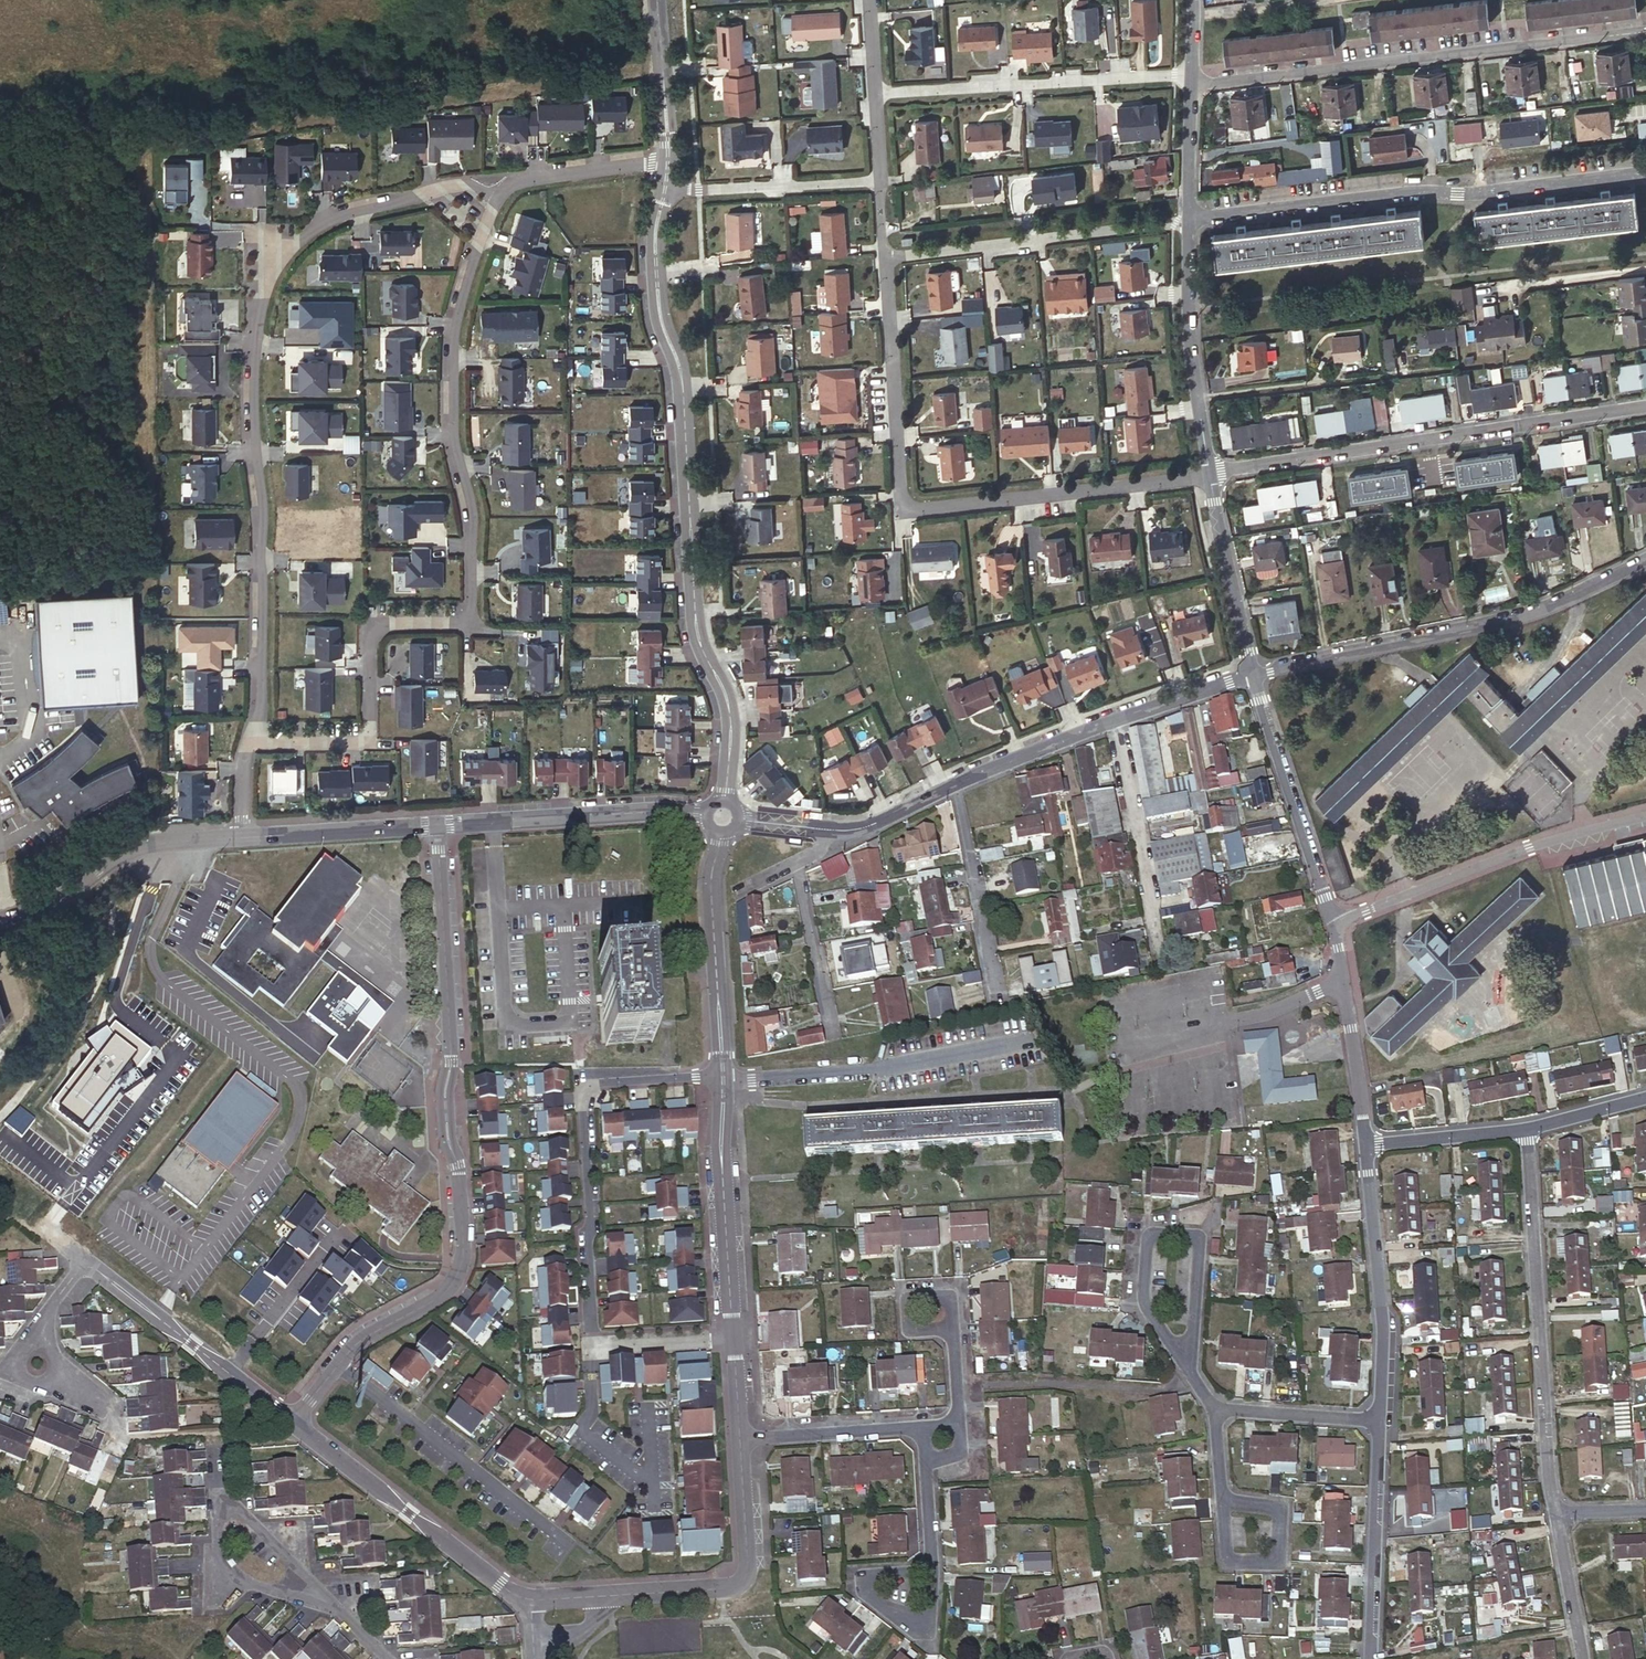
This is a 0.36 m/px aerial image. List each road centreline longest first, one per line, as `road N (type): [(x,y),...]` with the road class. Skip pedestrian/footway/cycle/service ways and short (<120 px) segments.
road 1 (residential): [(523,178),(497,199),(469,267),(455,348),(454,438),(476,523),(468,618),(375,631),(365,737),(251,740)]
road 2 (residential): [(251,740),(261,713),(255,326),(271,290),(302,240),(361,205),(523,178)]
road 3 (residential): [(437,825),(453,1063),(449,1136),(463,1246),(457,1276),(367,1336),(290,1422)]
road 4 (residential): [(667,191),(654,229),(660,326),(681,395),(700,646),(726,699),(724,803)]
road 5 (residential): [(887,255),(904,491),(919,506),(1209,476)]
road 6 (residential): [(1190,87),(1645,31)]
road 7 (residential): [(1190,220),(1645,173)]
road 8 (tertiary): [(1645,406),(1209,476)]
road 9 (tertiary): [(1254,675),(1511,614),(1645,559)]
road 10 (residential): [(723,1074),(588,1085),(591,1347)]
road 11 (residential): [(1556,1511),(1525,1130)]
road 12 (residential): [(724,1083),(740,1439)]
road 13 (residential): [(1335,922),(1569,832),(1645,814)]
road 14 (tertiary): [(1254,675),(955,784)]
road 15 (residential): [(1191,73),(877,95)]
road 16 (residential): [(724,1083),(906,1065),(1029,1040)]
road 17 (residential): [(887,255),(1190,220)]
road 18 (residential): [(290,1422),(530,1600)]
road 19 (residential): [(1368,1146),(1382,1301),(1382,1420)]
road 20 (tertiary): [(710,816),(437,825)]
road 21 (tertiary): [(243,836),(121,851),(36,911),(0,921)]
road 22 (residential): [(1254,675),(1335,922)]
road 23 (residential): [(1190,220),(1190,343),(1209,476)]
road 24 (residential): [(311,1595),(244,1512),(218,1511),(221,1566),(278,1590)]
road 25 (residential): [(723,831),(712,882),(723,1074)]
road 26 (residential): [(1185,1364),(1192,1238),(1145,1234),(1139,1301)]
road 27 (residential): [(1382,1420),(1373,1658)]
road 28 (residential): [(1335,922),(1368,1146)]
road 29 (residential): [(994,998),(955,784)]
road 30 (residential): [(667,191),(882,180)]
road 31 (tertiary): [(1209,476),(1254,675)]
road 32 (residential): [(530,1600),(730,1588)]
road 33 (tertiary): [(437,825),(243,836)]
road 34 (residential): [(229,1375),(339,1232)]
road 35 (residential): [(740,1439),(920,1428)]
road 36 (residential): [(90,1266),(229,1375)]
road 37 (residential): [(655,1481),(581,1428),(593,1410),(591,1347)]
road 38 (residential): [(797,866),(834,1036)]
road 39 (residential): [(1382,1420),(1210,1410)]
road 40 (residential): [(1218,1496),(1223,1563),(1274,1561),(1274,1508)]
road 41 (residential): [(657,0),(668,163)]
road 42 (residential): [(1368,1146),(1525,1130)]
road 43 (residential): [(740,1439),(749,1570),(730,1588)]
road 44 (residential): [(1581,1658),(1556,1511)]
road 45 (residential): [(934,1567),(923,1628),(869,1598),(867,1573)]
road 46 (residential): [(668,163),(523,178)]
road 47 (residential): [(1190,87),(1190,220)]
road 48 (residential): [(1193,14),(1319,0)]
road 49 (residential): [(1525,1130),(1645,1096)]

